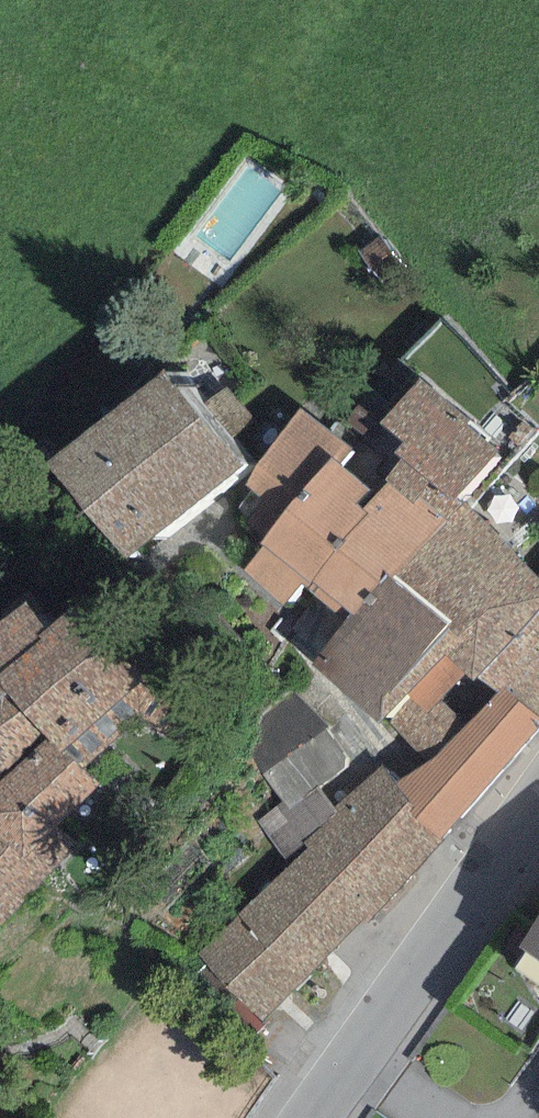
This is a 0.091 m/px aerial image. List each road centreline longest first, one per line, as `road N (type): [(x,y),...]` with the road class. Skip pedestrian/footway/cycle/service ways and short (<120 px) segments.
road 1 (tertiary): [(538,797),(316,1117)]

